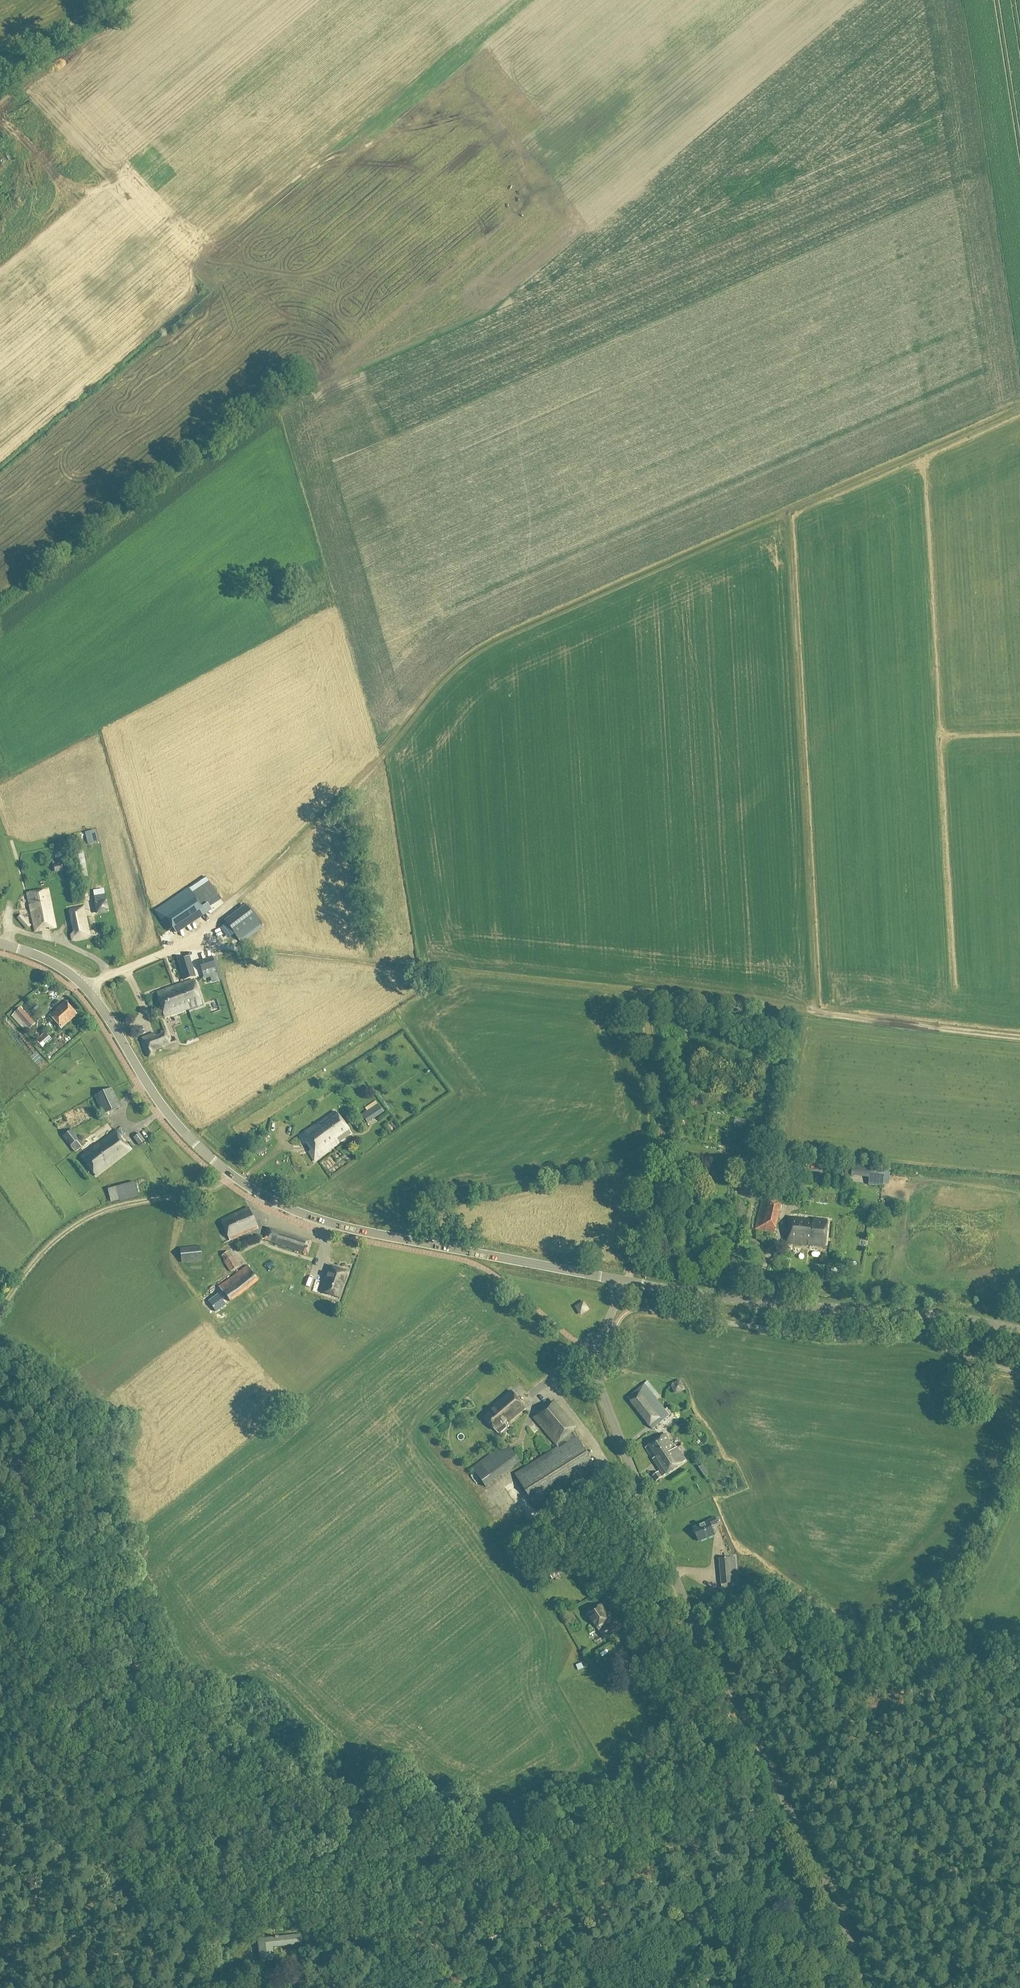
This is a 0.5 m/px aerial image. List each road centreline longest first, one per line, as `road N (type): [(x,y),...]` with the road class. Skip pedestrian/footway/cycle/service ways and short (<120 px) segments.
road 1 (track): [(1019,409),(478,649),(333,804),(187,942)]
road 2 (unclassified): [(867,1987),(760,1742),(687,1606),(600,1385),(601,1346),(627,1282)]
road 3 (tertiary): [(627,1282),(345,1228),(267,1197),(175,1123),(75,976),(0,942)]
road 4 (track): [(789,511),(815,1012)]
road 5 (tertiary): [(1019,1327),(627,1282)]
road 6 (track): [(1019,1037),(654,992)]
road 7 (track): [(627,1282),(665,1136),(649,1024),(654,992)]
road 8 (track): [(655,1527),(612,1552),(628,1615),(619,1645)]

